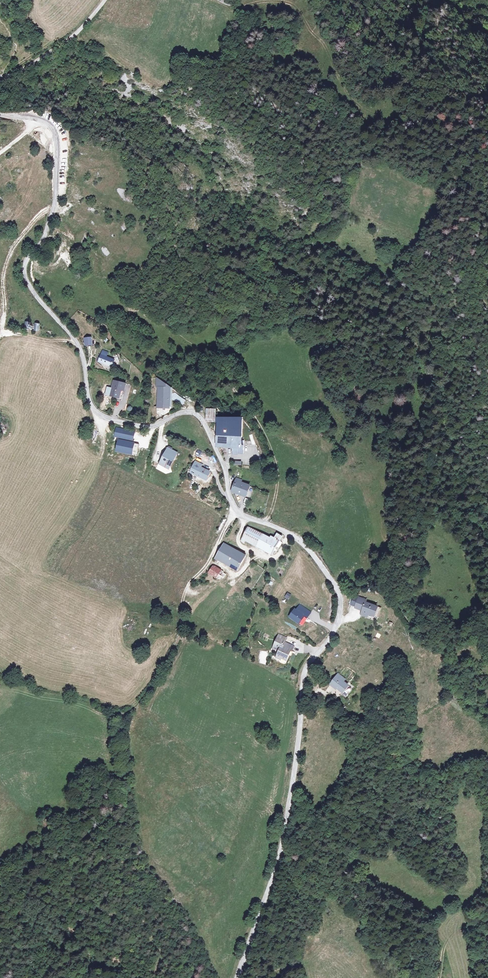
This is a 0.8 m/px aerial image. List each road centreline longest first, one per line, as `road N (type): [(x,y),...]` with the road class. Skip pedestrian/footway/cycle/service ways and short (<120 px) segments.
road 1 (unclassified): [(0,115),(37,119),(53,131),(54,208),(23,275),(79,348),(92,408),(144,427),(183,412),(198,416),(235,510),(305,545),(340,598),(333,631),(303,677),(274,878),(237,977)]
road 2 (track): [(265,524),(277,495),(276,466),(226,377),(223,352),(235,336),(291,315),(293,306),(274,282),(281,270),(326,291),(385,296),(432,376),(462,461),(487,487)]
road 3 (track): [(235,510),(185,592),(180,635),(163,666),(137,704),(117,714)]
road 4 (track): [(54,208),(6,262),(2,328),(75,342)]
road 5 (track): [(487,637),(475,628),(432,642),(381,585),(338,593)]
road 6 (unclassified): [(105,0),(66,41),(0,77)]

